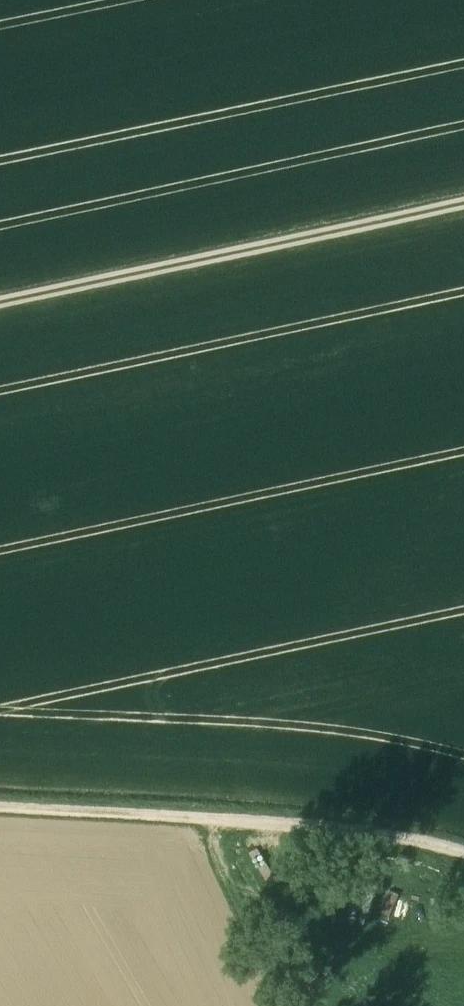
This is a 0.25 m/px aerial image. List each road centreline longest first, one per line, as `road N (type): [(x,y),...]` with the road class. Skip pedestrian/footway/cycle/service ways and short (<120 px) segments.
road 1 (track): [(0,304),(463,203)]
road 2 (track): [(0,811),(342,833),(463,857)]
road 3 (track): [(287,1005),(211,848),(211,821)]

